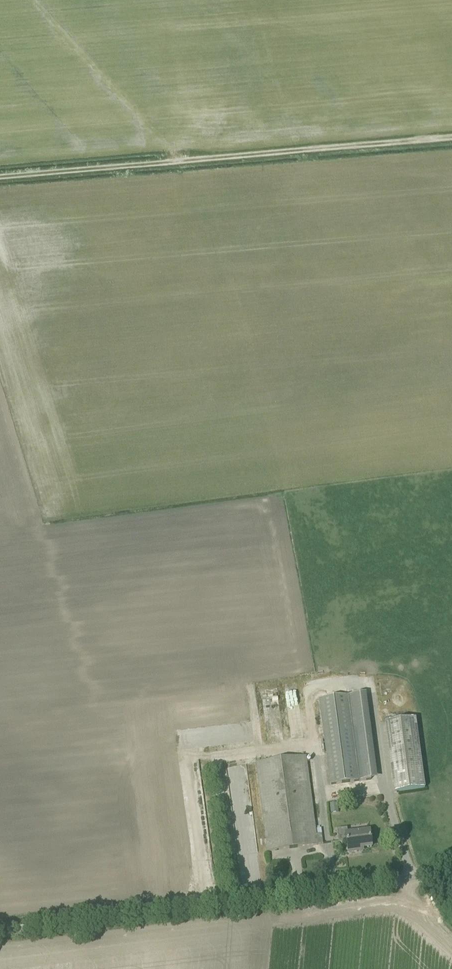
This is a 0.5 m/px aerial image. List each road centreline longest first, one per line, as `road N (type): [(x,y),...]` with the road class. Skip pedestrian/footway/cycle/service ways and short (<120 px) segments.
road 1 (unclassified): [(0,933),(361,887),(451,864)]
road 2 (track): [(451,140),(0,177)]

